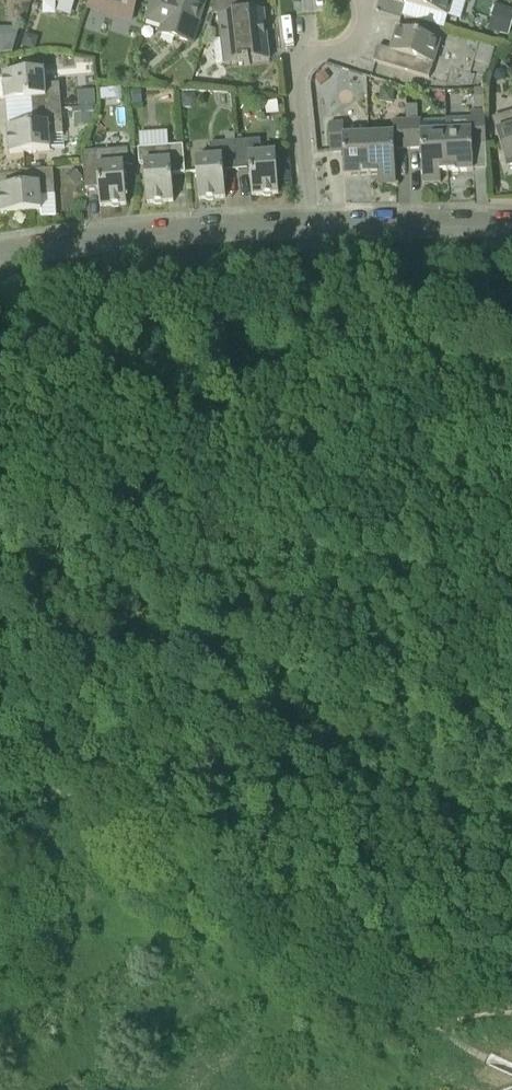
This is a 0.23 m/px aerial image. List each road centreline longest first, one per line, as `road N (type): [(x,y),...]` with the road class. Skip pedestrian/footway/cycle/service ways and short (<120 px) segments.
road 1 (residential): [(0,256),(143,236),(312,225)]
road 2 (residential): [(312,225),(296,72),(308,55),(359,38),(365,0)]
road 3 (residential): [(312,225),(511,225)]

